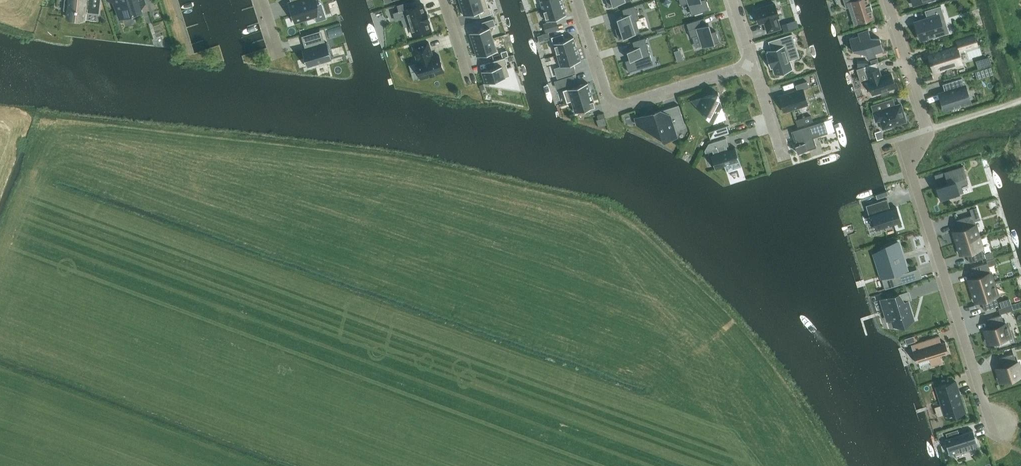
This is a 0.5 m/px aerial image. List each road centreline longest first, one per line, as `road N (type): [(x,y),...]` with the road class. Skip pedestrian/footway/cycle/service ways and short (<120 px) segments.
road 1 (residential): [(993,430),(908,162),(928,129),(888,0)]
road 2 (residential): [(752,63),(611,107),(578,0)]

